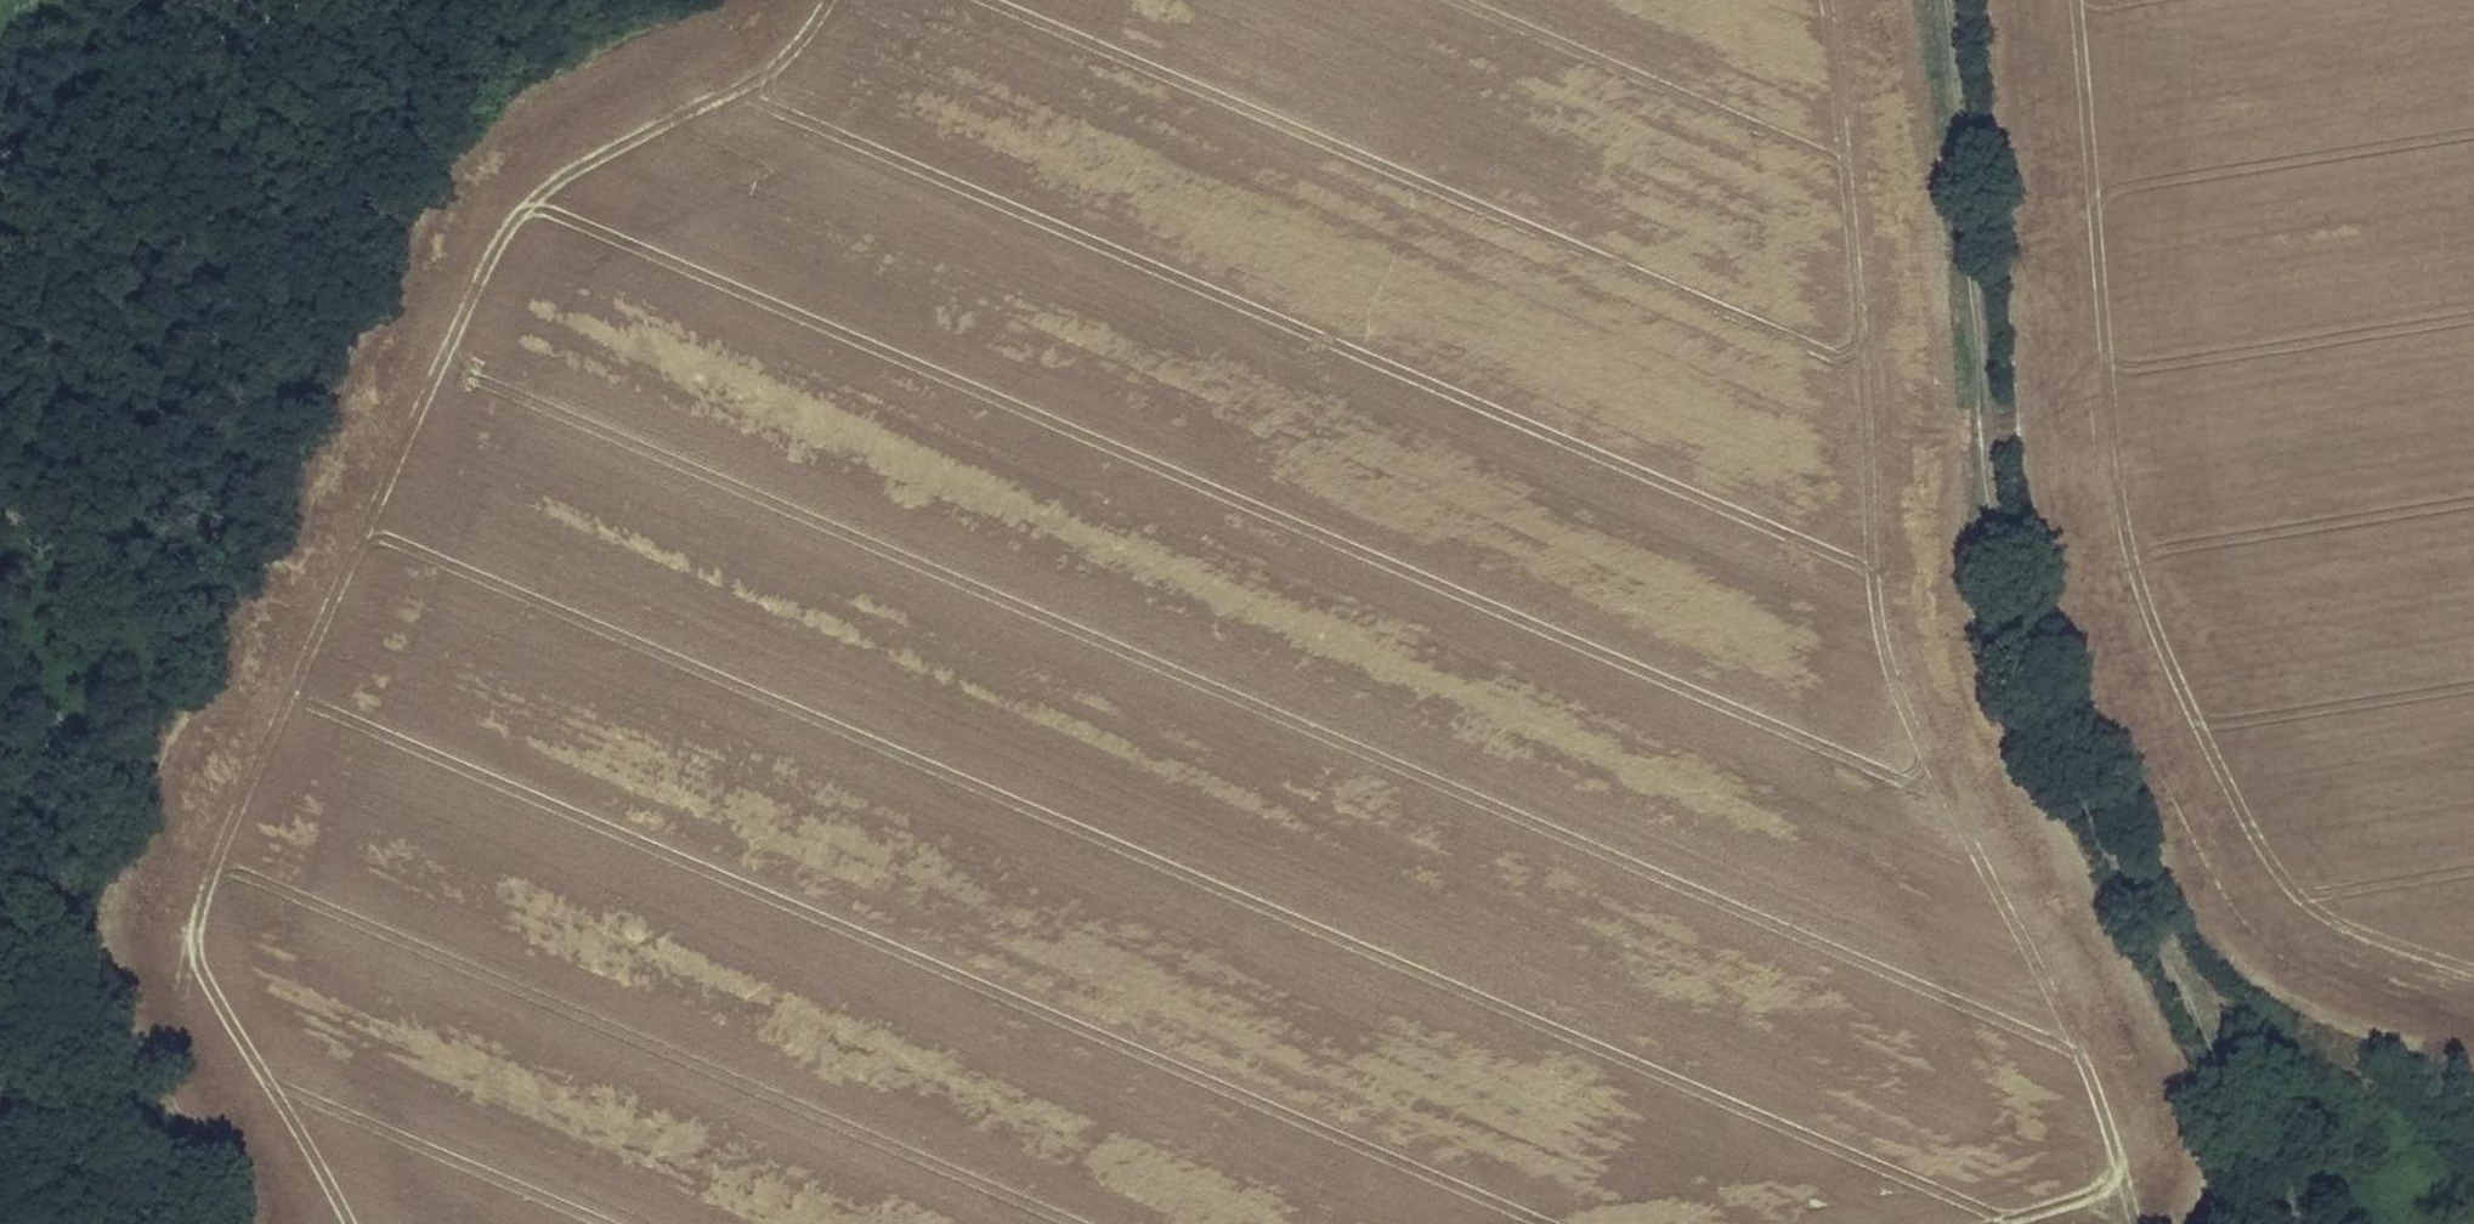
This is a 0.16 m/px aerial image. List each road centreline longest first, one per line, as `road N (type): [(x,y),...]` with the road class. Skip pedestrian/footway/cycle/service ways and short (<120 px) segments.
road 1 (track): [(1951,0),(1990,533),(2009,617),(2043,708),(2184,984)]
road 2 (track): [(0,195),(208,50),(332,0)]
road 3 (track): [(2184,984),(2220,994),(2473,1137)]

